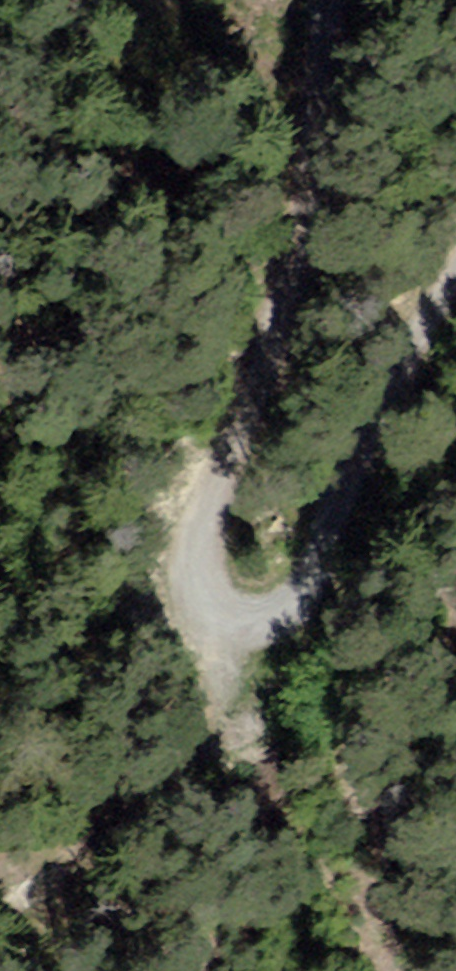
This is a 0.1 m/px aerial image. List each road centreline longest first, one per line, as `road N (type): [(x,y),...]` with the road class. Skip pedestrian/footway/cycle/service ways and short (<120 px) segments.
road 1 (track): [(321,0),(302,184),(265,349),(201,516),(197,593),(234,627),(286,617),(401,367),(455,272)]
road 2 (track): [(286,617),(107,836)]

